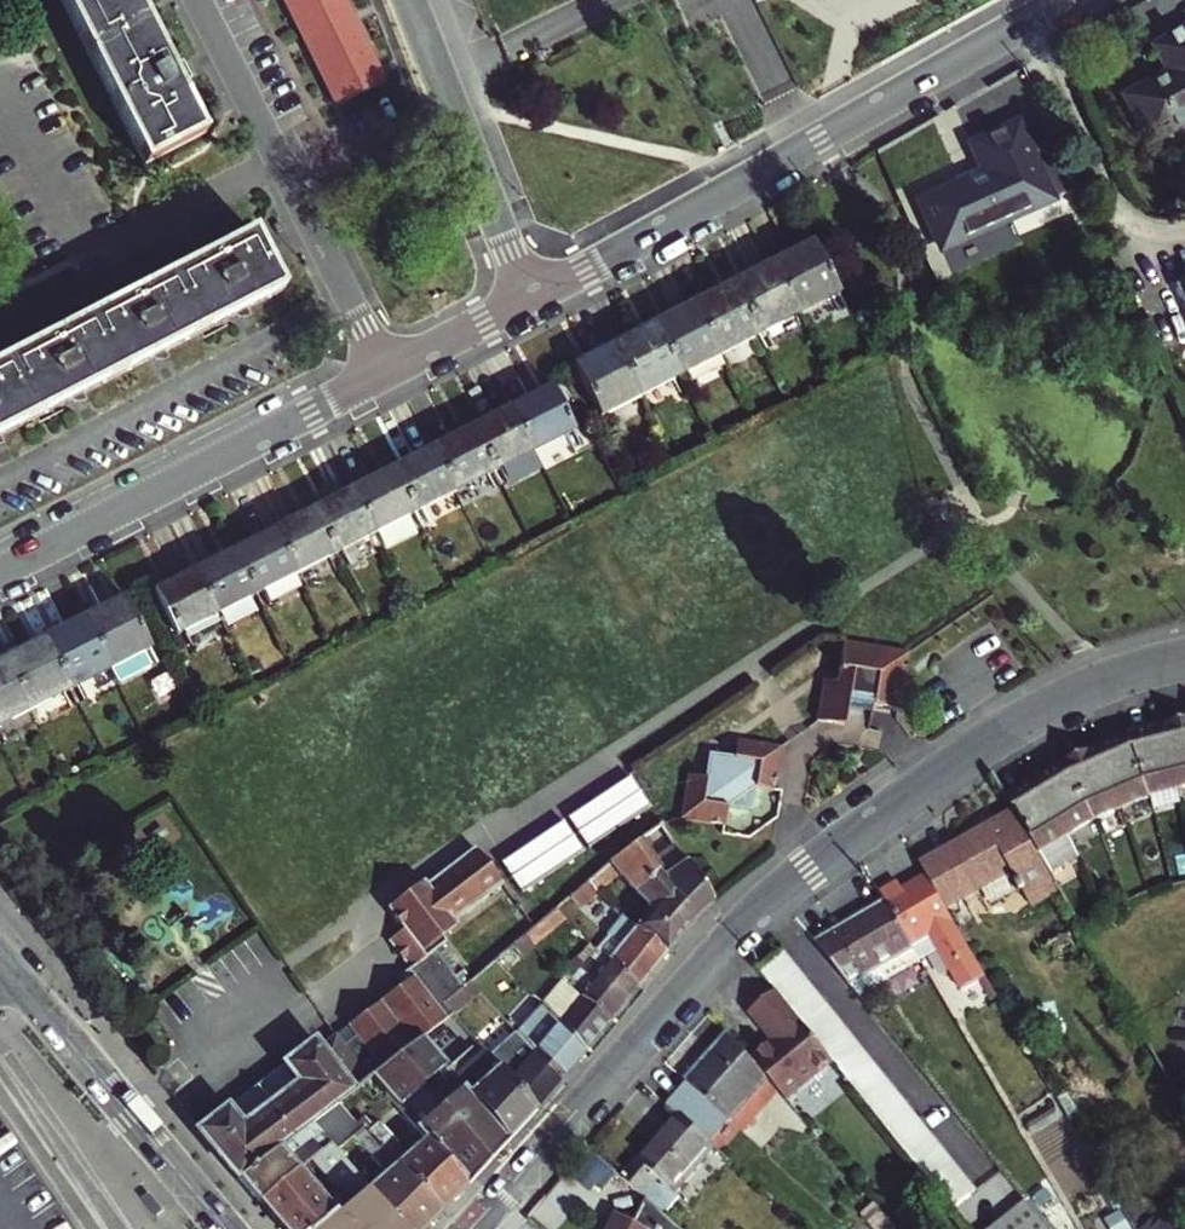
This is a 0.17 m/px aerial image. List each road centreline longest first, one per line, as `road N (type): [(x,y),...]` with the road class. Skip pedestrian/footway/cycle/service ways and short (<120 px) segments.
road 1 (tertiary): [(1184,660),(1092,689),(1005,731),(815,864),(746,924),(474,1228)]
road 2 (residential): [(530,303),(1062,0)]
road 3 (residential): [(0,576),(392,374)]
road 4 (residential): [(199,0),(392,374)]
road 5 (secondary): [(229,1228),(14,973)]
road 6 (residential): [(530,303),(410,0)]
road 7 (residential): [(392,374),(530,303)]

